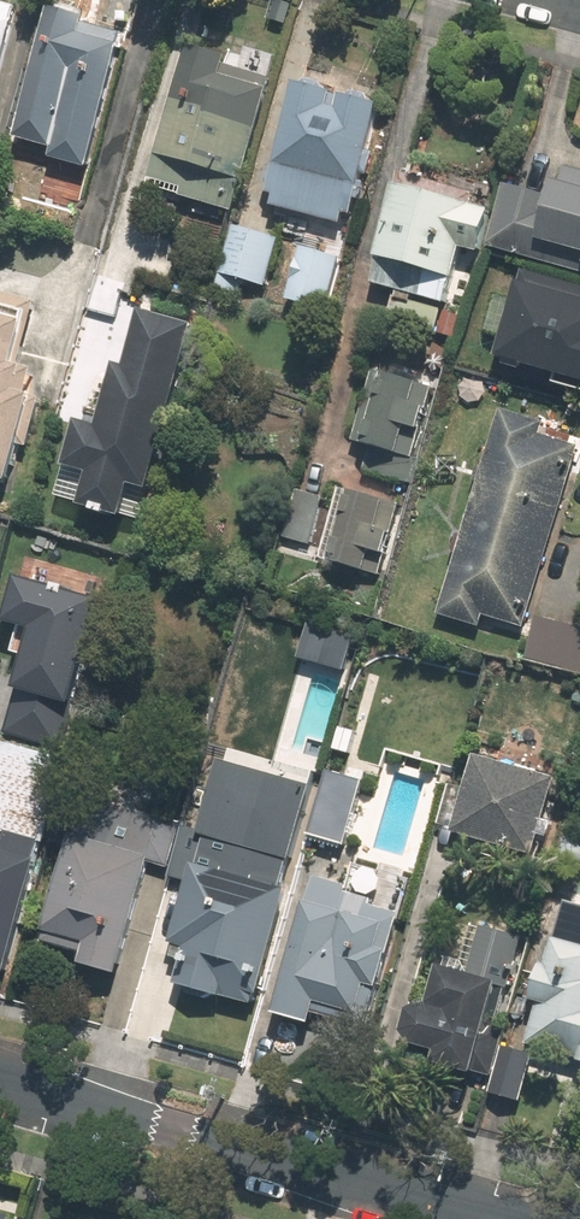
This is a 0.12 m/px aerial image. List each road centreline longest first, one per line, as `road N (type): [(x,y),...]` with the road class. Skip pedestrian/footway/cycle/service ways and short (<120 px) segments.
road 1 (residential): [(0,1079),(492,1218)]

